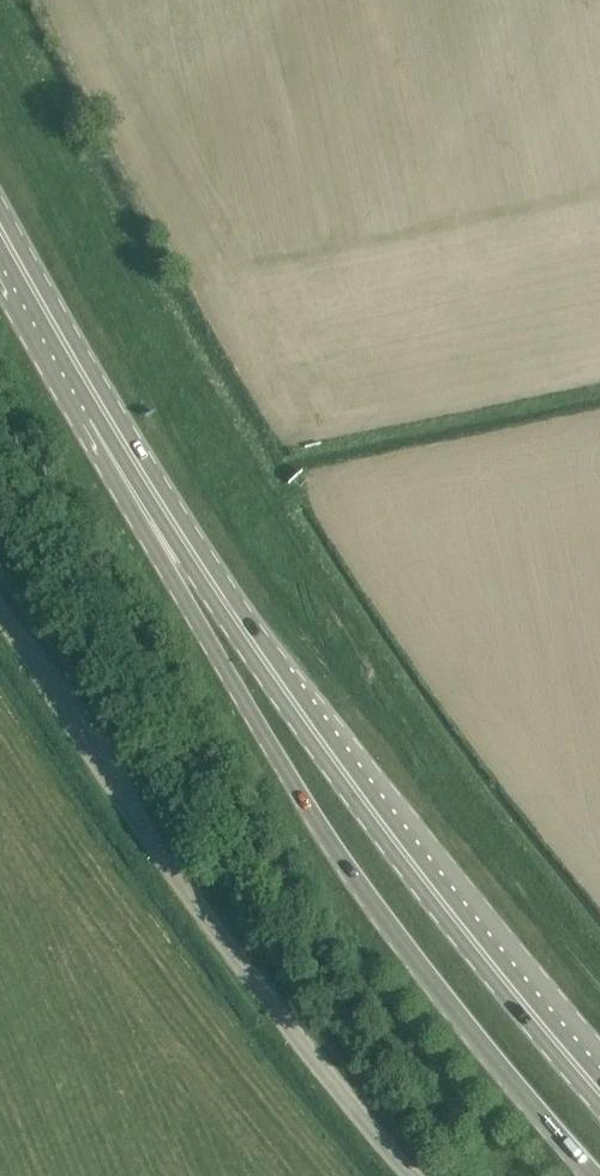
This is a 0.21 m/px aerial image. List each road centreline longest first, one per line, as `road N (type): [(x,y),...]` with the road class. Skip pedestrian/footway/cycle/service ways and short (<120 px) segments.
road 1 (primary): [(106,411),(136,503),(308,801),(389,924),(592,1175)]
road 2 (primary): [(599,1091),(350,779),(106,411)]
road 3 (unclassified): [(411,1175),(182,894),(0,602)]
road 4 (primary): [(106,411),(0,226)]

